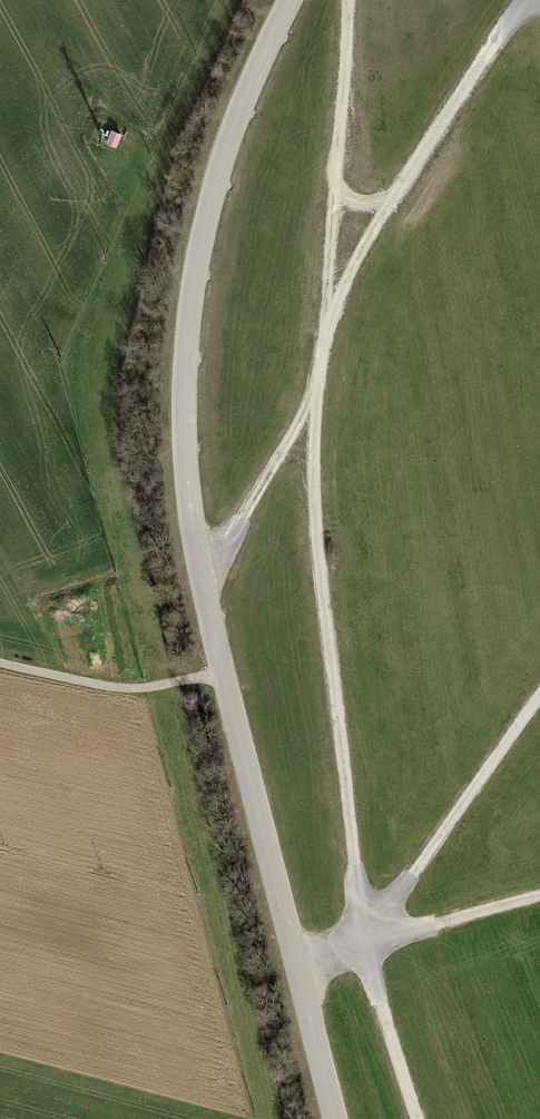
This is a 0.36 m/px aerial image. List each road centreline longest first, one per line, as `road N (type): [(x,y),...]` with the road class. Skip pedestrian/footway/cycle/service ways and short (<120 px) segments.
road 1 (track): [(316,396),(321,570),(363,935),(418,1118)]
road 2 (track): [(199,569),(242,519),(316,396),(327,328),(347,0)]
road 3 (track): [(299,972),(363,935),(539,697)]
road 4 (track): [(336,193),(389,202),(525,0)]
road 5 (track): [(0,664),(133,689),(221,675)]
road 6 (track): [(539,898),(363,935)]
road 7 (track): [(389,202),(327,328)]

